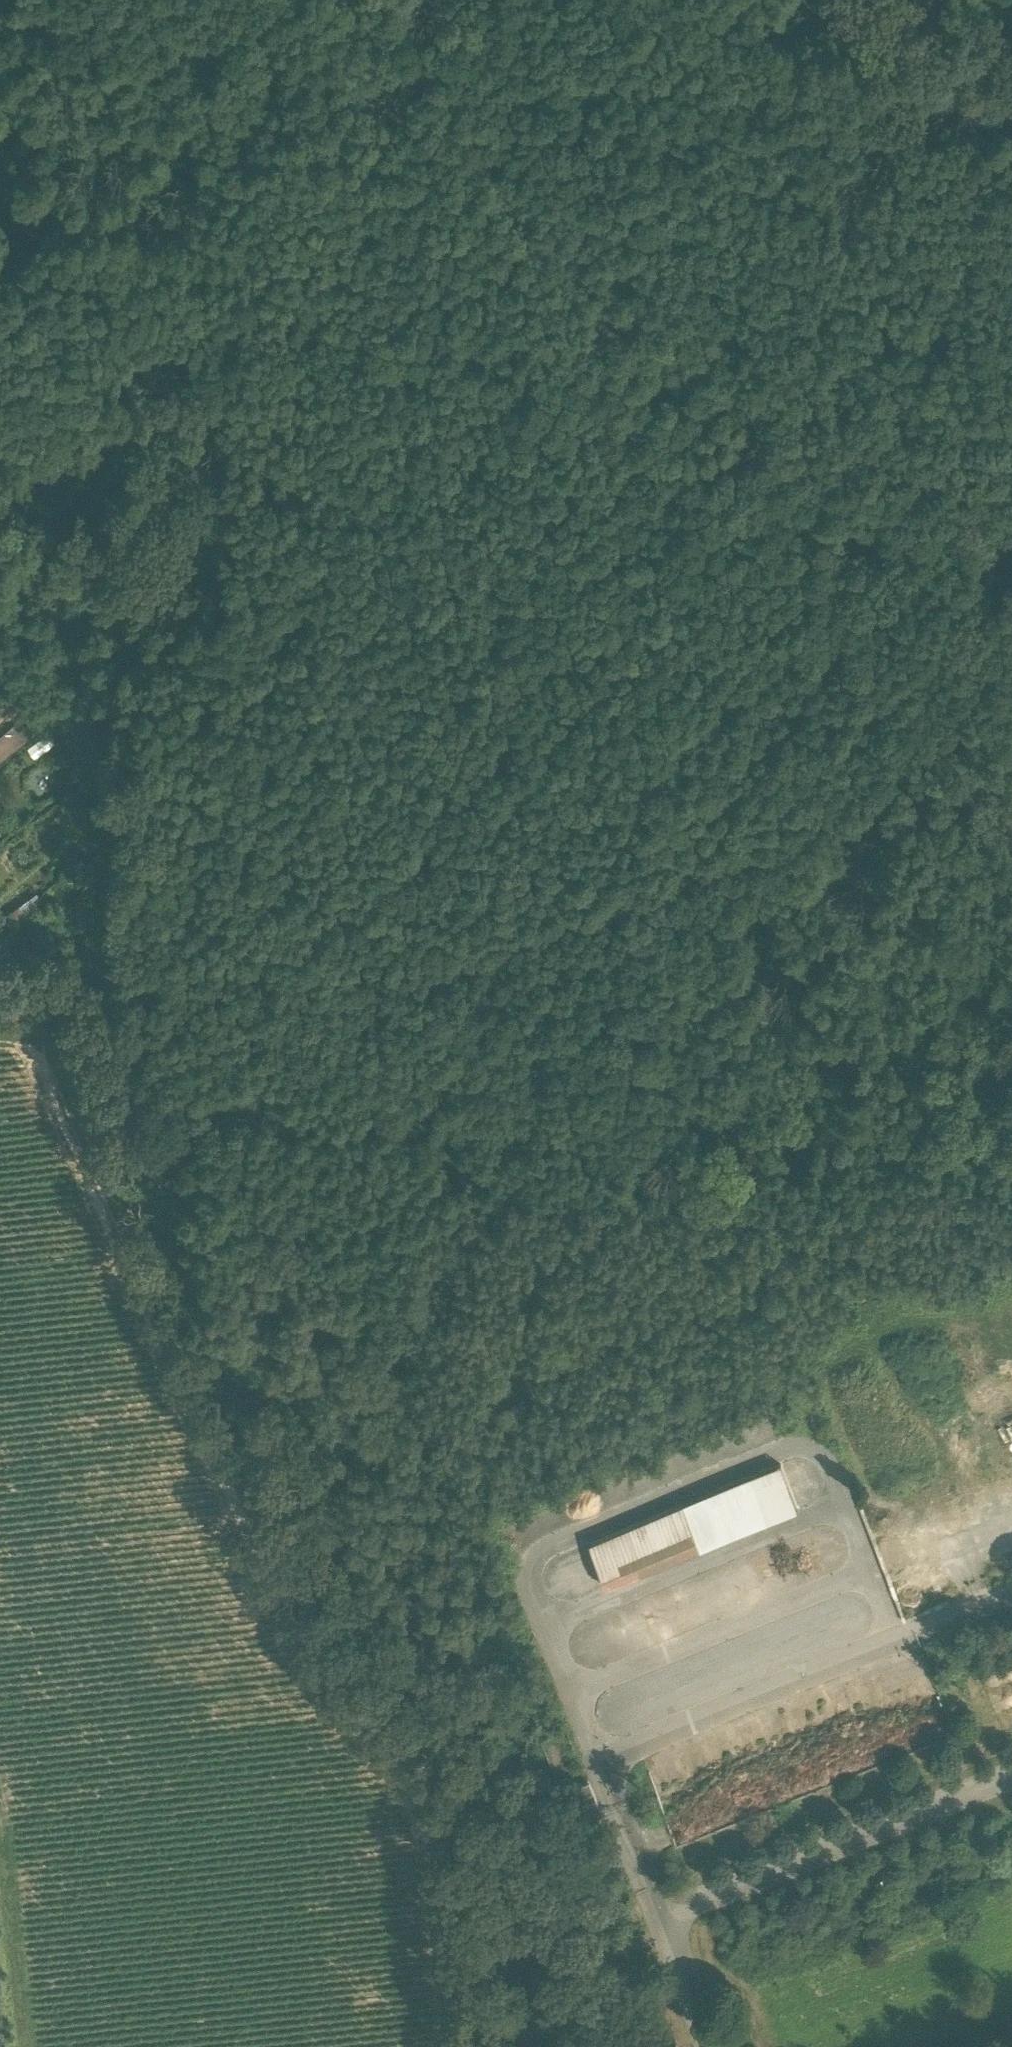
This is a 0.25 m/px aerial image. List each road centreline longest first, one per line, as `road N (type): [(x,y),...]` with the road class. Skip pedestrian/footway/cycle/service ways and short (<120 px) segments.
road 1 (track): [(0,1045),(39,1049),(346,1721),(418,1796),(455,2046)]

